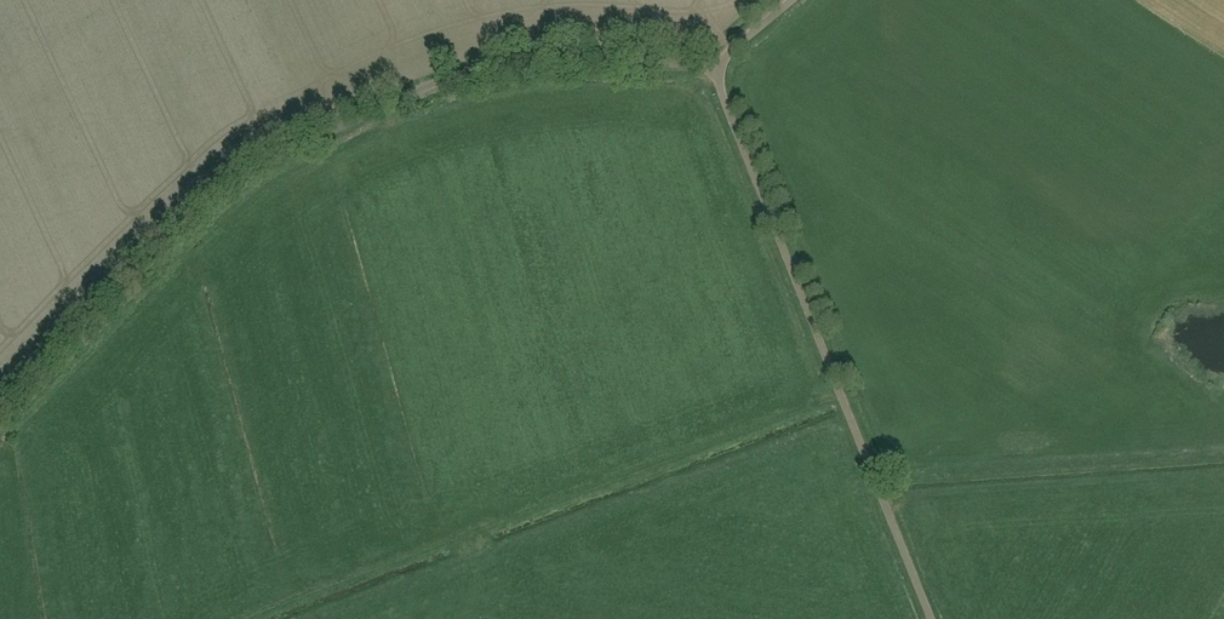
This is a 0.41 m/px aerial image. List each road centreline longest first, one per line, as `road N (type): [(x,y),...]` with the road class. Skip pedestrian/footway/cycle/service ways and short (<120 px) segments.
road 1 (unclassified): [(0,428),(183,240),(279,158),(446,80),(524,60),(608,56),(720,66)]
road 2 (unclassified): [(931,618),(721,90),(720,66)]

